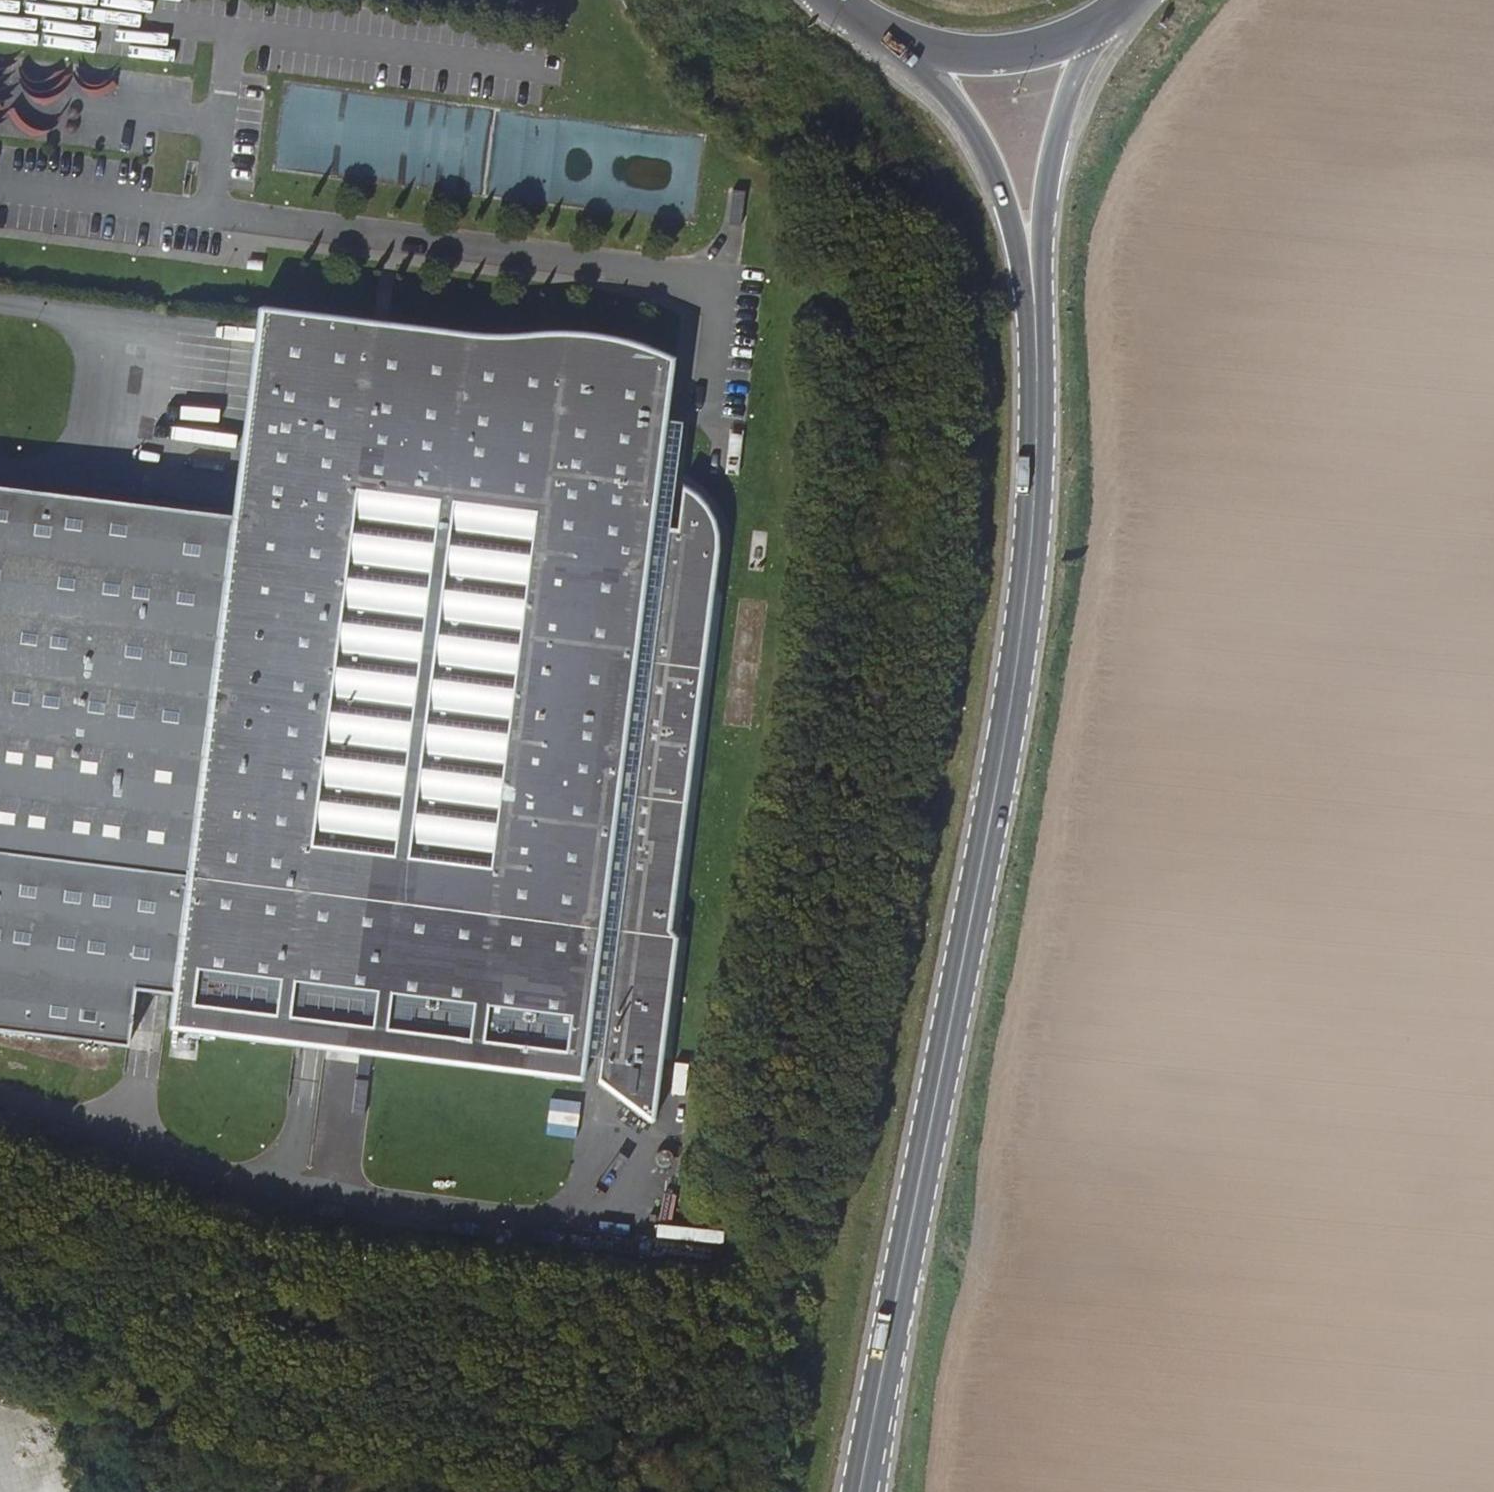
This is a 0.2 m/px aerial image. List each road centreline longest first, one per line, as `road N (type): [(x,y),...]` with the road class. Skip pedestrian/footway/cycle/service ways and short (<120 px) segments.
road 1 (secondary): [(849,1491),(1026,605),(1038,418),(1026,244)]
road 2 (secondary): [(1026,244),(1080,68),(1112,10)]
road 3 (secondary): [(931,48),(1026,244)]
road 4 (secondary): [(931,48),(1010,52),(1050,44),(1112,10)]

